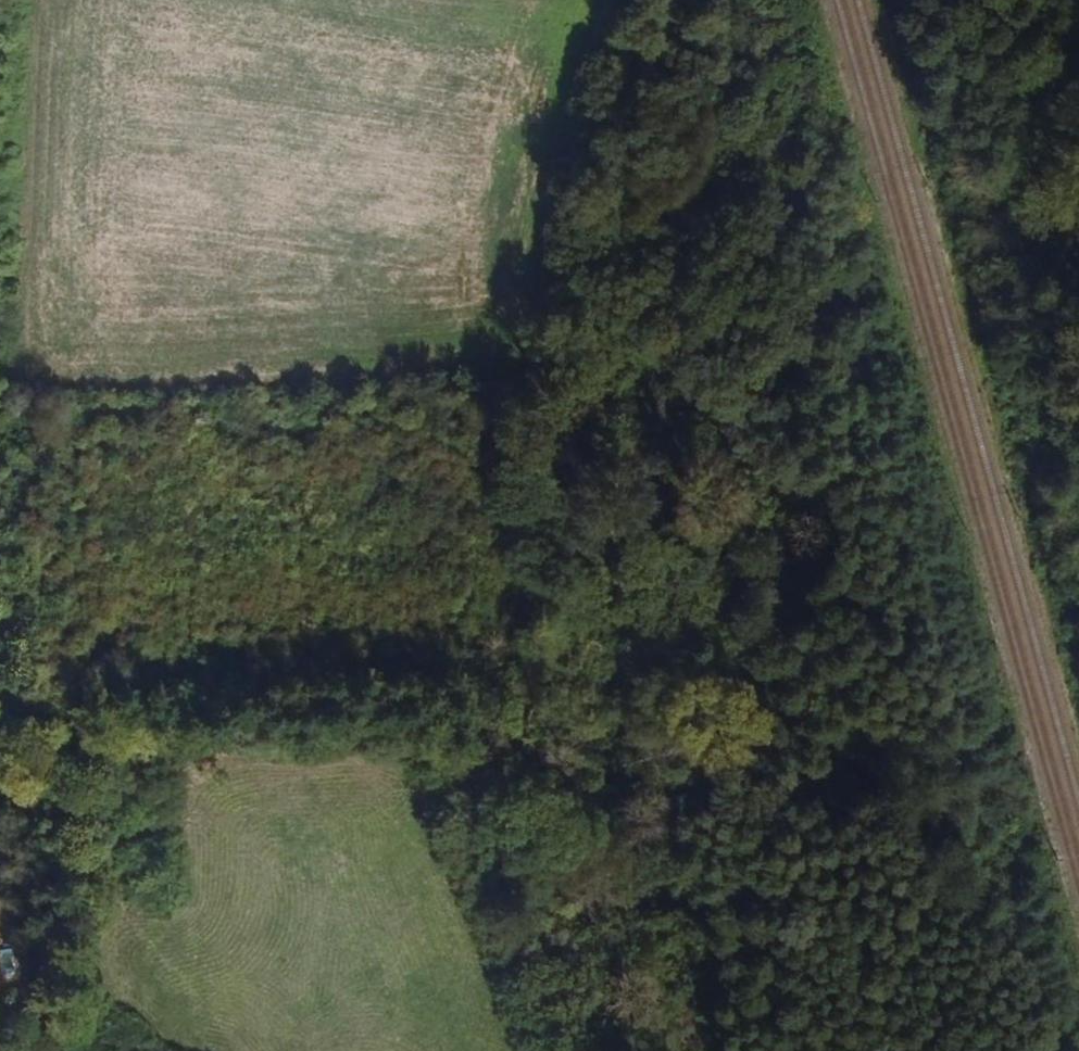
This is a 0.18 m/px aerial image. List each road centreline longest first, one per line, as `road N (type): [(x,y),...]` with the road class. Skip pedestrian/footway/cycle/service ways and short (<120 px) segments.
road 1 (track): [(675,0),(604,284),(618,789),(661,1050)]

